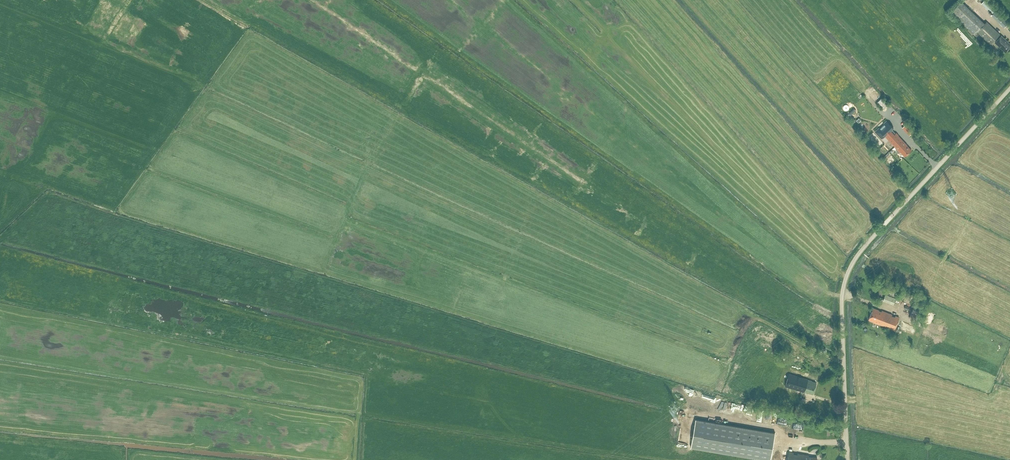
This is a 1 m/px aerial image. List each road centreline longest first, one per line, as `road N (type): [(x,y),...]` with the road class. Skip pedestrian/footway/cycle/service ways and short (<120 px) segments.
road 1 (unclassified): [(847,459),(845,275),(1009,88)]

